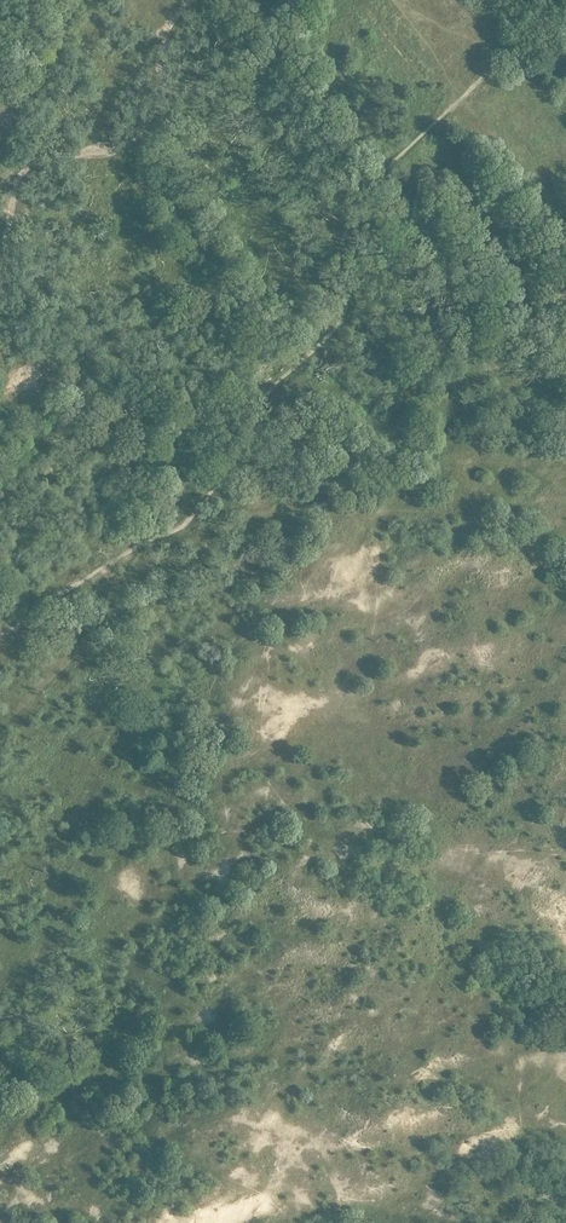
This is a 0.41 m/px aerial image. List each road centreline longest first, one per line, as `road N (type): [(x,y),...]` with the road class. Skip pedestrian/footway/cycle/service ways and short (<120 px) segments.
road 1 (track): [(0,634),(190,519),(240,454),(271,389),(342,316),(339,259),(358,198),(560,0)]

